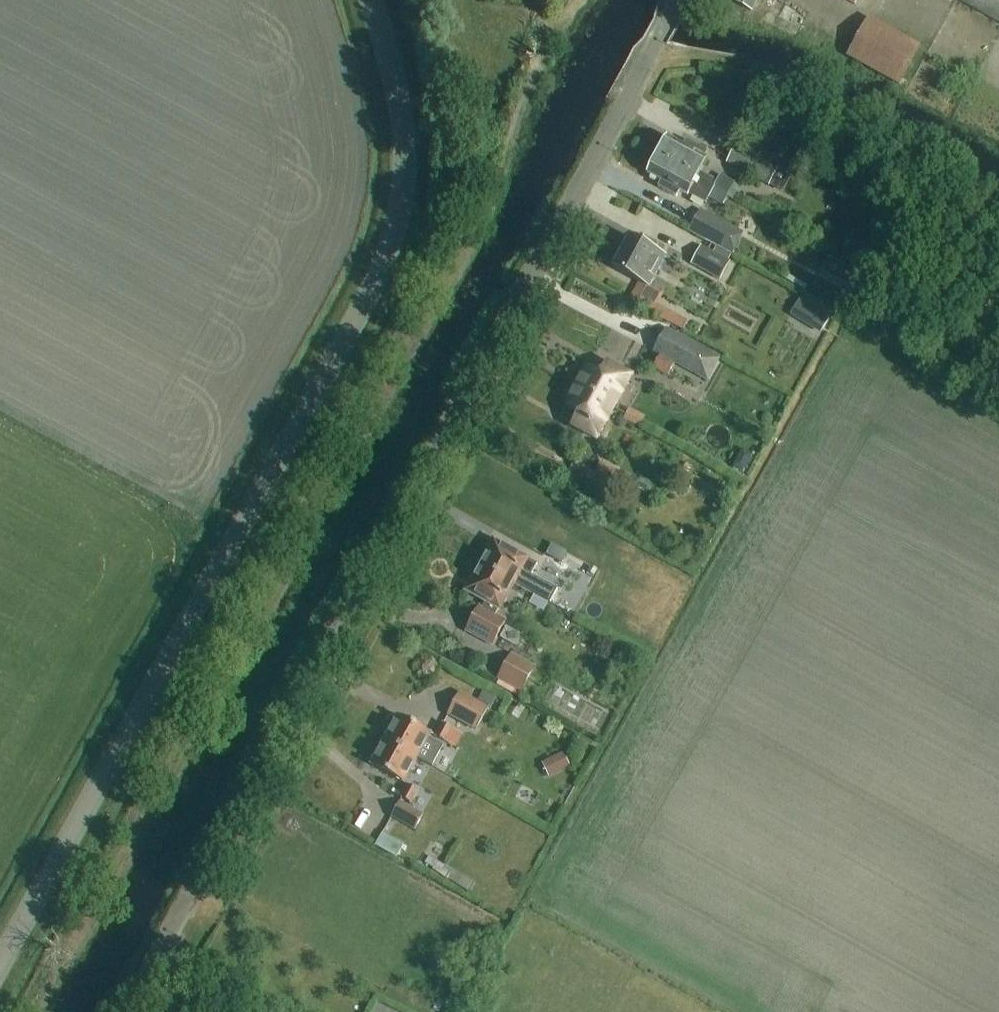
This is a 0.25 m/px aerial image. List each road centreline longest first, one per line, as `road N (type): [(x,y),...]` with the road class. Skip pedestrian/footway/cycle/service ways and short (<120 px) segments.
road 1 (unclassified): [(124,1011),(679,0)]
road 2 (unclassified): [(0,963),(381,270),(403,193),(402,142),(398,91),(369,0)]

